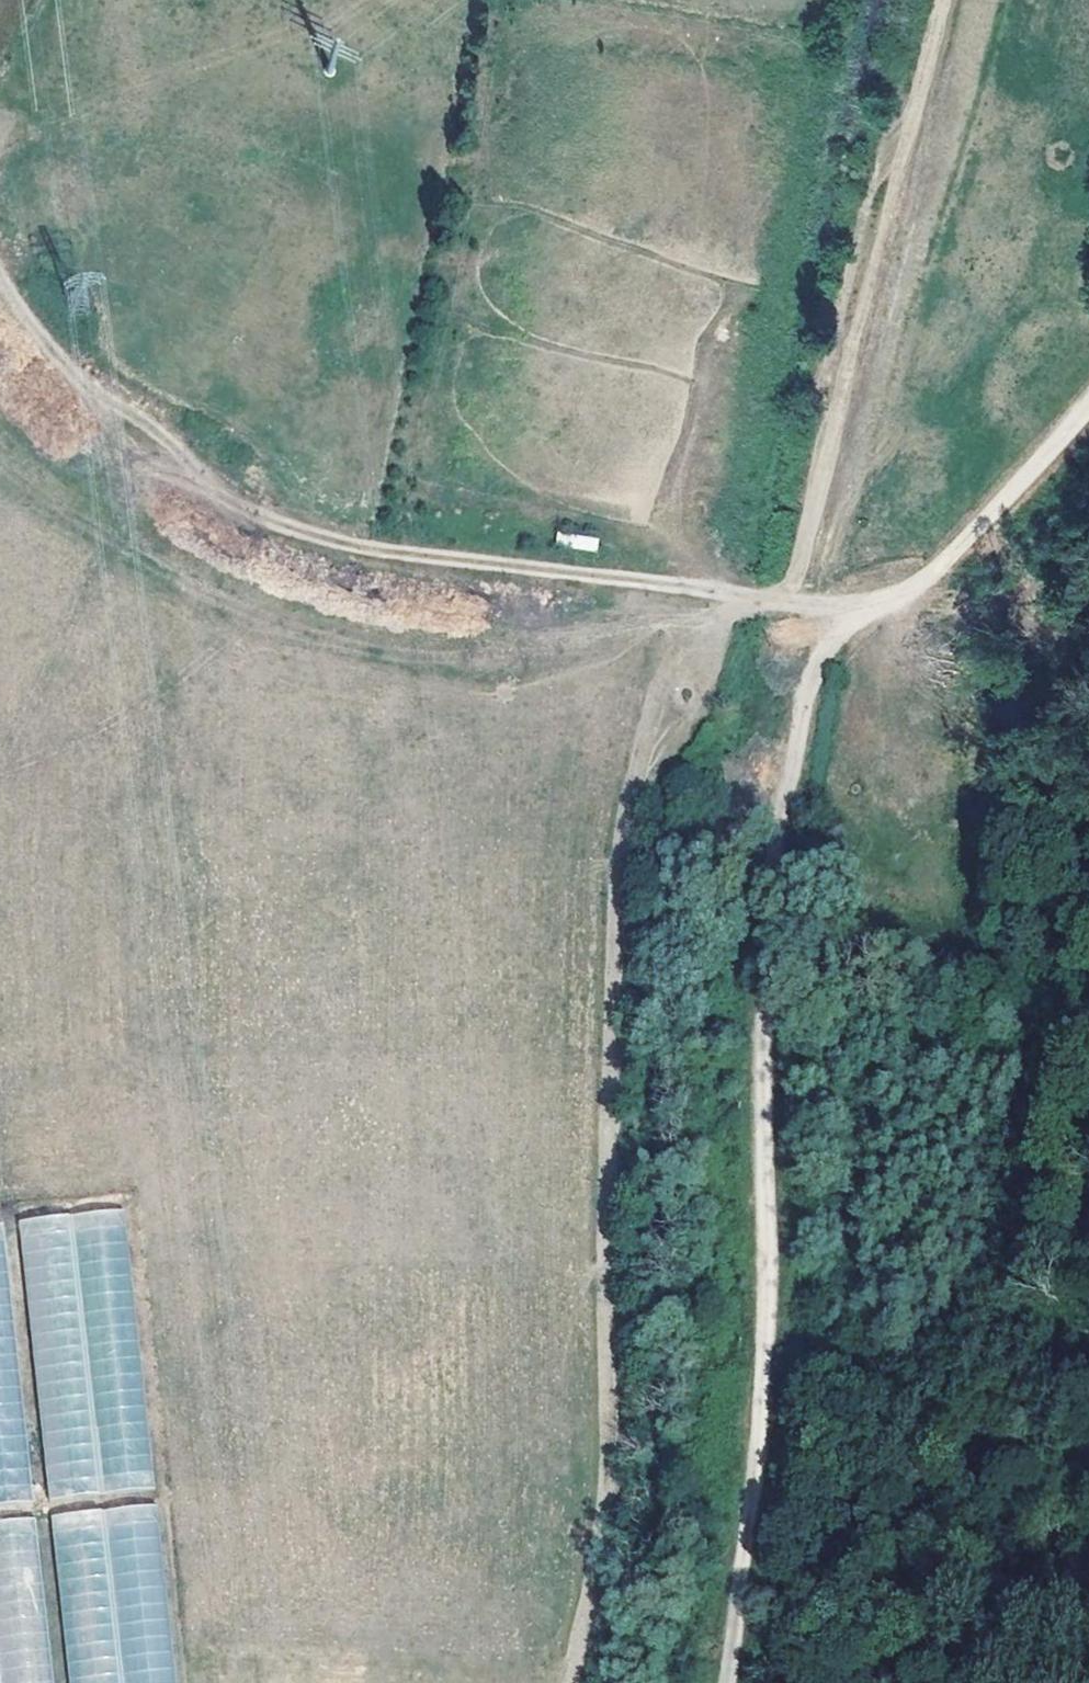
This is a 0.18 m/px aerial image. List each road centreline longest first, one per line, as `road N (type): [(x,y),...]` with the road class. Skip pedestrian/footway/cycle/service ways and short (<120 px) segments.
road 1 (track): [(1088,403),(915,596),(814,669),(800,715),(765,907),(759,1049),(766,1256),(755,1457),(725,1682)]

